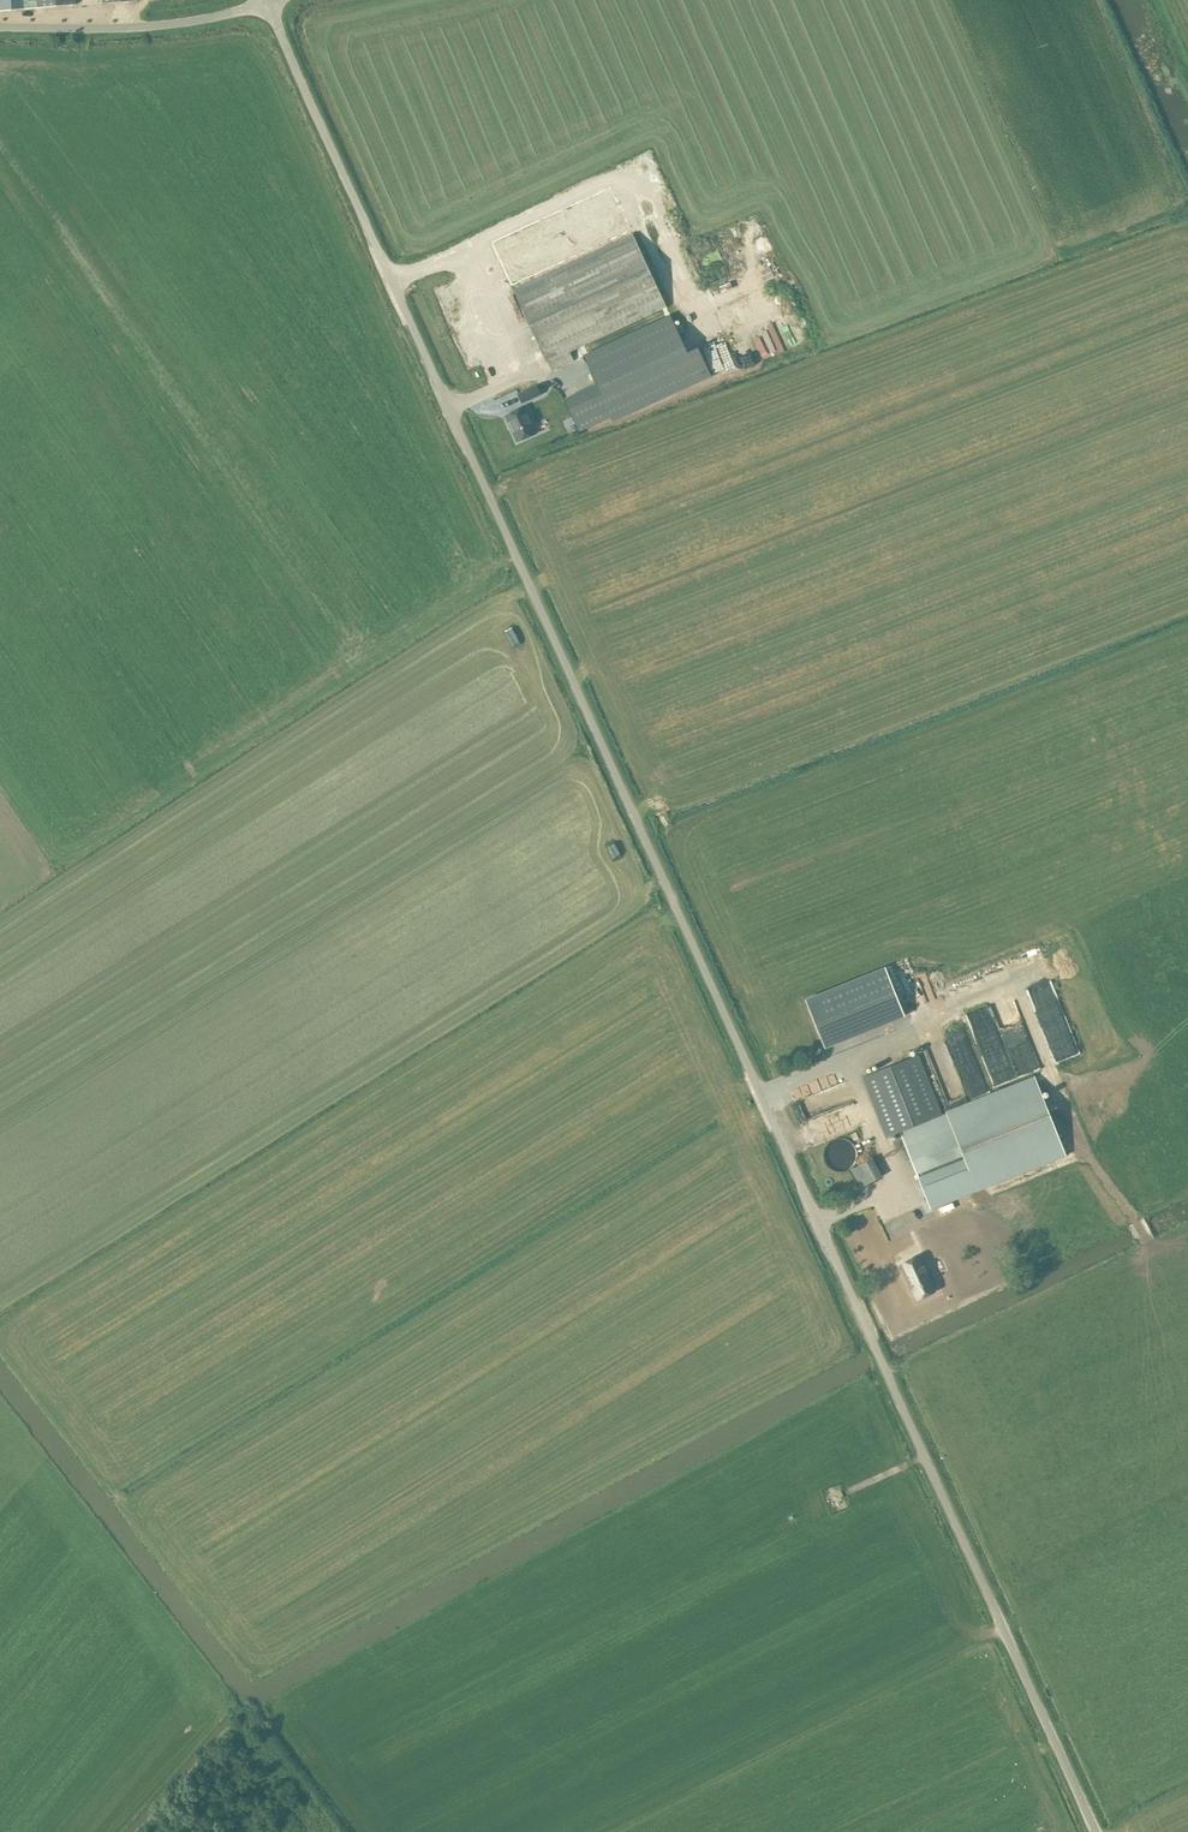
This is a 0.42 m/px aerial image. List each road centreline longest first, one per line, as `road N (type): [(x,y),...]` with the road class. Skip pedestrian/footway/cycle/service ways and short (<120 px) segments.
road 1 (unclassified): [(1087,1831),(300,89),(268,0)]
road 2 (unclassified): [(0,24),(117,28),(268,0)]

